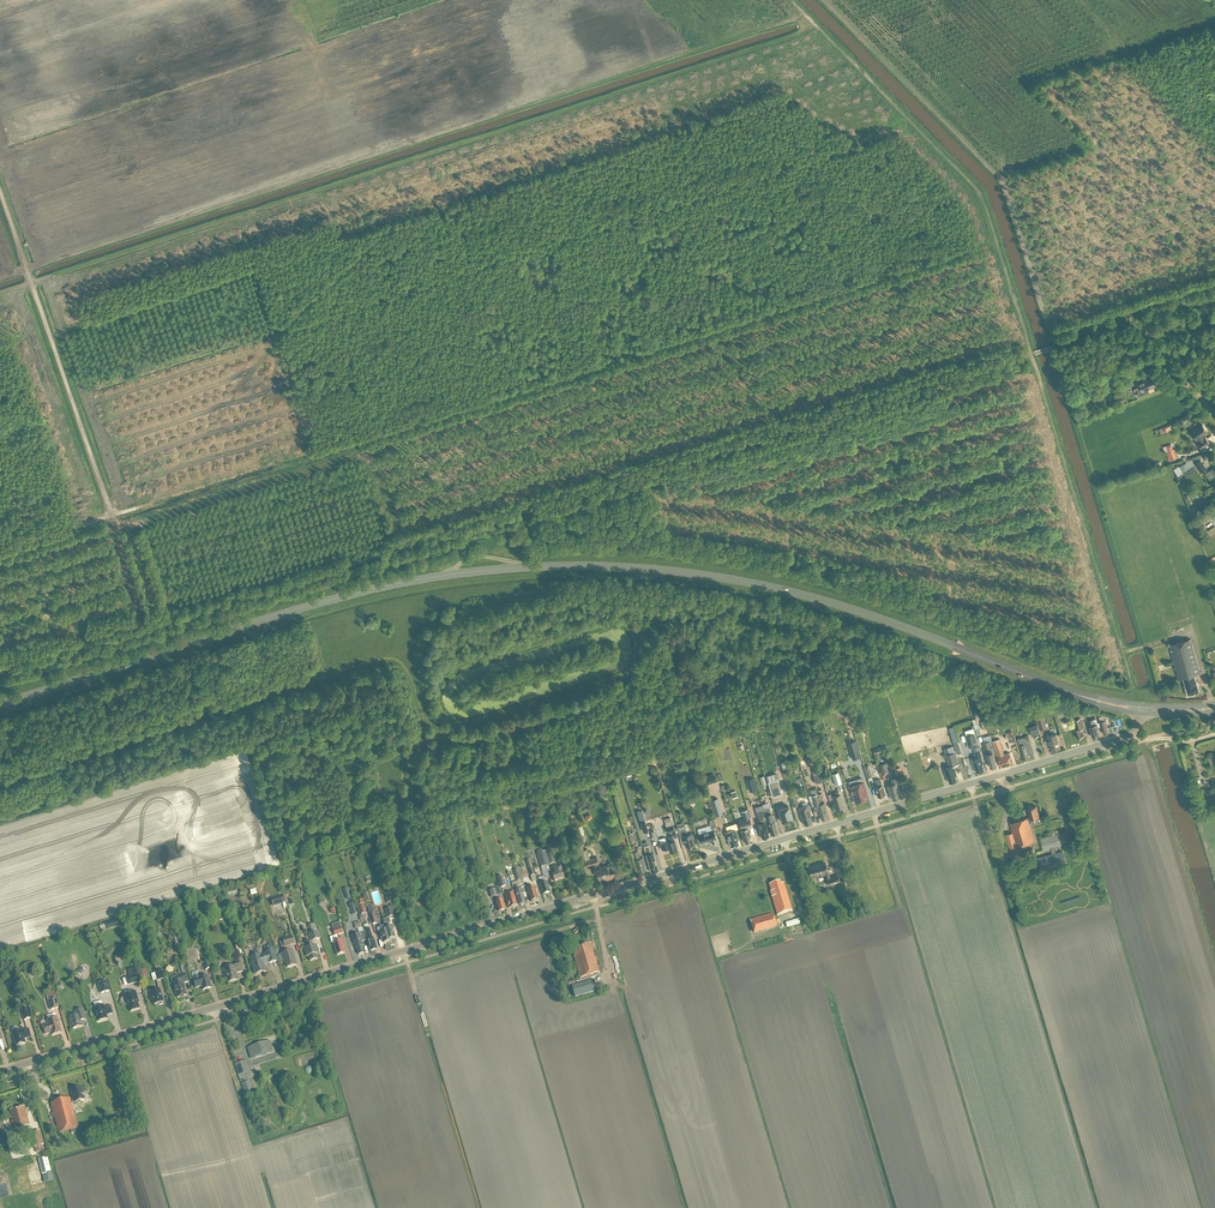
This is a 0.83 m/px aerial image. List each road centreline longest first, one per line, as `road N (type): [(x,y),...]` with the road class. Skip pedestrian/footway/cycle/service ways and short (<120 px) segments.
road 1 (tertiary): [(0,1073),(1132,733)]
road 2 (primary): [(0,704),(368,590),(481,570),(611,566),(779,588),(1139,709)]
road 3 (track): [(153,628),(1032,352)]
road 4 (track): [(0,784),(215,709),(396,659),(425,724),(405,765),(399,809),(403,884),(420,947)]
road 5 (track): [(1214,299),(1052,346)]
road 6 (track): [(0,675),(153,628)]

